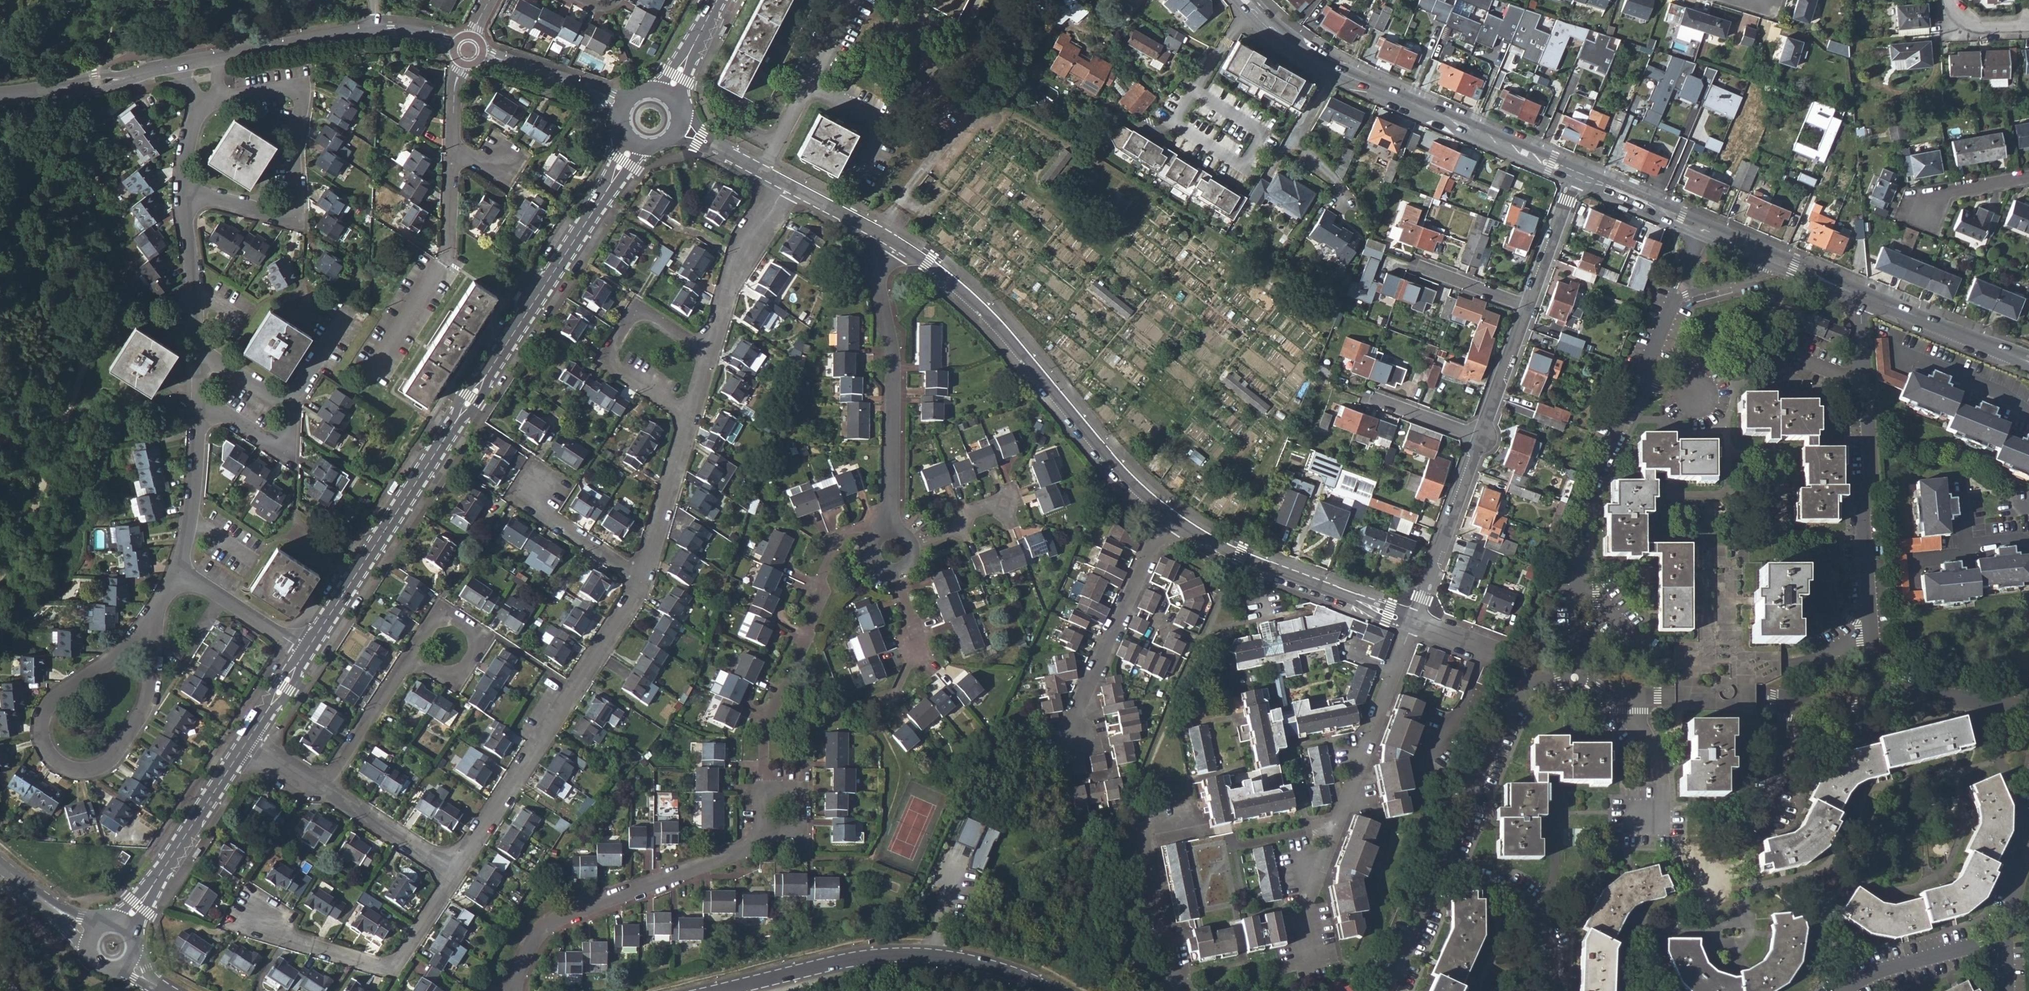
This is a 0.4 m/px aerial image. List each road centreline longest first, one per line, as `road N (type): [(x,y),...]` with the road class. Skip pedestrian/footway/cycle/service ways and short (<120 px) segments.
road 1 (tertiary): [(640,141),(305,653)]
road 2 (residential): [(157,610),(46,709),(47,748),(61,763),(81,769),(106,763),(136,725),(149,702),(156,624)]
road 3 (residential): [(889,240),(980,308),(1167,517)]
road 4 (residential): [(1575,174),(1323,65),(1245,0)]
road 5 (residential): [(1320,964),(1309,902),(1413,623)]
road 6 (residential): [(639,578),(455,872)]
road 7 (tertiary): [(718,990),(895,955),(979,964),(1049,990)]
road 8 (residential): [(207,103),(292,89),(300,96),(292,150),(297,200),(283,216),(184,190)]
road 9 (residential): [(1877,692),(1863,512),(1871,466),(1865,374)]
road 10 (residential): [(511,987),(548,927),(750,849),(768,831)]
road 11 (residential): [(766,795),(766,724),(818,606),(832,550),(844,535),(879,537)]
road 12 (residential): [(893,532),(892,366),(876,267),(889,240)]
road 13 (residential): [(1167,517),(1239,556),(1413,623)]
road 14 (residential): [(455,872),(391,971),(289,940),(256,913)]
road 15 (residential): [(468,51),(375,30),(217,58)]
road 16 (residential): [(1574,677),(1530,686),(1510,704),(1443,863)]
road 17 (residential): [(1167,517),(1084,696),(1080,739)]
road 18 (residential): [(451,153),(445,261),(374,370)]
road 19 (residential): [(710,352),(648,316),(631,318),(612,348),(612,367),(691,418)]
road 20 (tertiary): [(248,741),(126,928)]
road 21 (residential): [(1197,818),(1140,830),(1176,990)]
road 22 (residential): [(1640,374),(1580,507),(1576,574)]
road 23 (residential): [(1413,623),(1479,439)]
road 24 (residential): [(850,0),(761,172)]
road 25 (residential): [(1443,863),(1516,895),(1536,915),(1550,941),(1556,990)]
road 26 (residential): [(786,185),(743,254),(710,352)]
road 27 (residential): [(175,65),(0,96)]
road 28 (residential): [(199,398),(191,522),(179,570)]
road 29 (residential): [(1620,697),(1756,696),(1793,703)]
road 30 (residential): [(2028,363),(1868,297)]
road 31 (residential): [(628,106),(468,51)]
road 32 (residential): [(691,418),(639,578)]
road 33 (residential): [(2004,941),(1891,967),(1846,990)]
road 34 (residential): [(184,190),(200,350)]
road 35 (residential): [(324,790),(411,657)]
road 36 (residential): [(455,872),(324,790)]
road 37 (residential): [(1877,692),(2028,714)]
road 38 (residential): [(179,570),(305,653)]
road 39 (residential): [(411,657),(441,675),(460,673),(477,650),(473,630),(453,619),(434,623)]
road 40 (residential): [(1527,307),(1575,174)]
road 41 (residential): [(1479,439),(1527,307)]
road 42 (residential): [(892,704),(914,636),(896,570)]
road 43 (residential): [(639,578),(546,517),(540,489)]
road 44 (residential): [(1443,863),(1388,990)]
road 45 (residential): [(1576,574),(1645,653),(1675,663)]
road 46 (residential): [(1699,226),(1575,174)]
road 47 (residential): [(1620,697),(1656,761),(1662,802),(1654,816)]
road 48 (residential): [(199,398),(279,440),(293,419),(287,406)]

